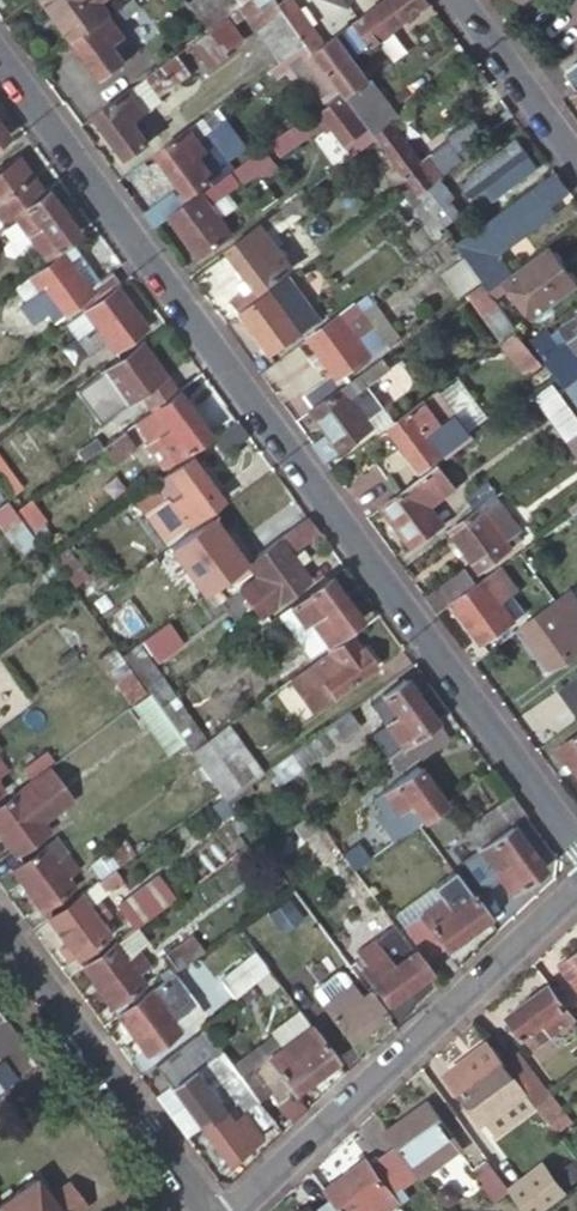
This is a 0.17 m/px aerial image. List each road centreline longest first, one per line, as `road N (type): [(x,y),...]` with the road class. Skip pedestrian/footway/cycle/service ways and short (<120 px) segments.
road 1 (residential): [(0,55),(576,843)]
road 2 (residential): [(229,1210),(576,888)]
road 3 (residential): [(192,1210),(0,951)]
road 4 (residential): [(576,165),(455,0)]

